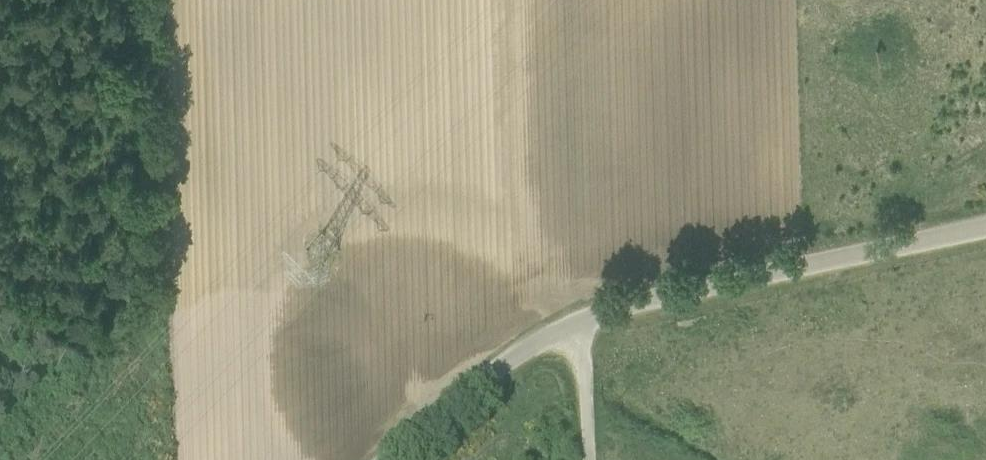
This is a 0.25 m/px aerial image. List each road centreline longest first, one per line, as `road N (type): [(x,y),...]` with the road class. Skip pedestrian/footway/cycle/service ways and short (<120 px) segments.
road 1 (track): [(148,0),(164,459)]
road 2 (unclassified): [(577,323),(985,225)]
road 3 (unclassified): [(388,459),(501,366),(577,323)]
road 4 (unclassified): [(590,459),(577,323)]

